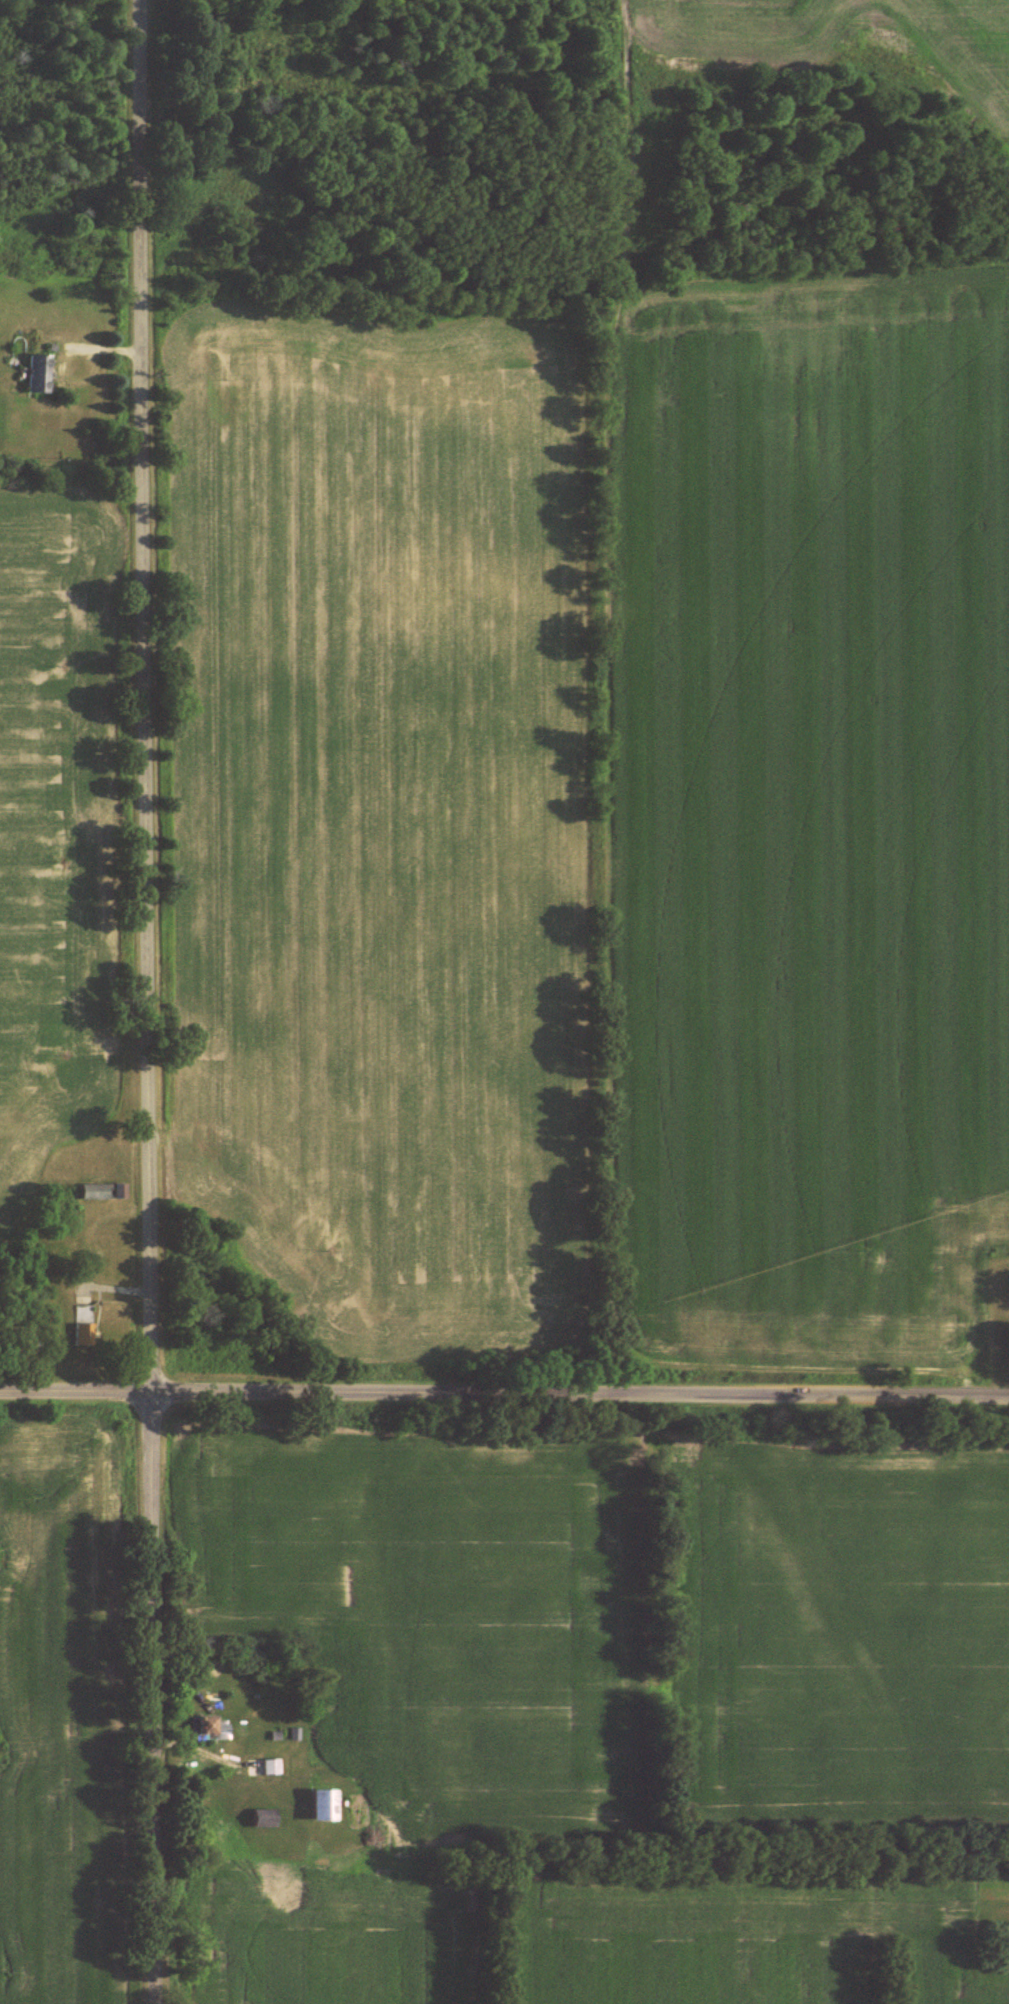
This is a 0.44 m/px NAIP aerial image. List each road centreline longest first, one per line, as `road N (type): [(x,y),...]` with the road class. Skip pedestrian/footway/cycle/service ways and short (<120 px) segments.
road 1 (residential): [(160,2003),(146,0)]
road 2 (tertiary): [(1008,1400),(0,1396)]

